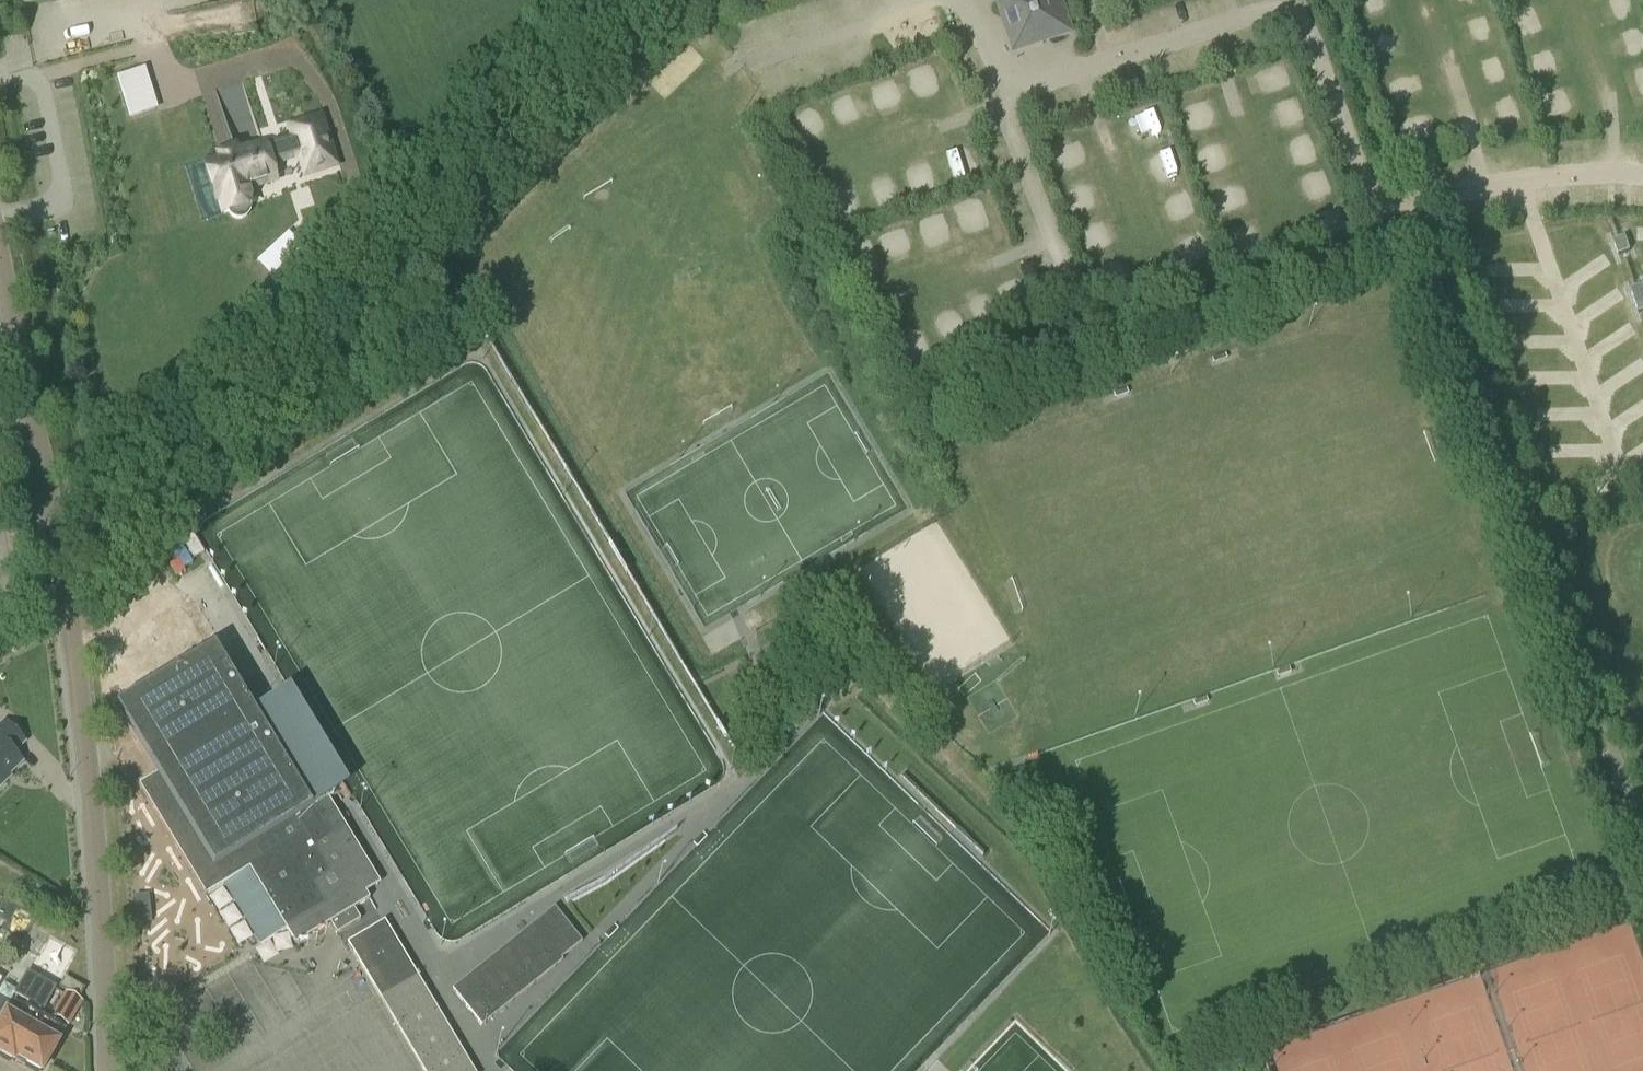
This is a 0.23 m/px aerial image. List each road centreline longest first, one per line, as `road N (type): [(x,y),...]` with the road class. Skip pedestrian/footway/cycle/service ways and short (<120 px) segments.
road 1 (residential): [(107,1070),(85,758),(38,439),(0,258)]

